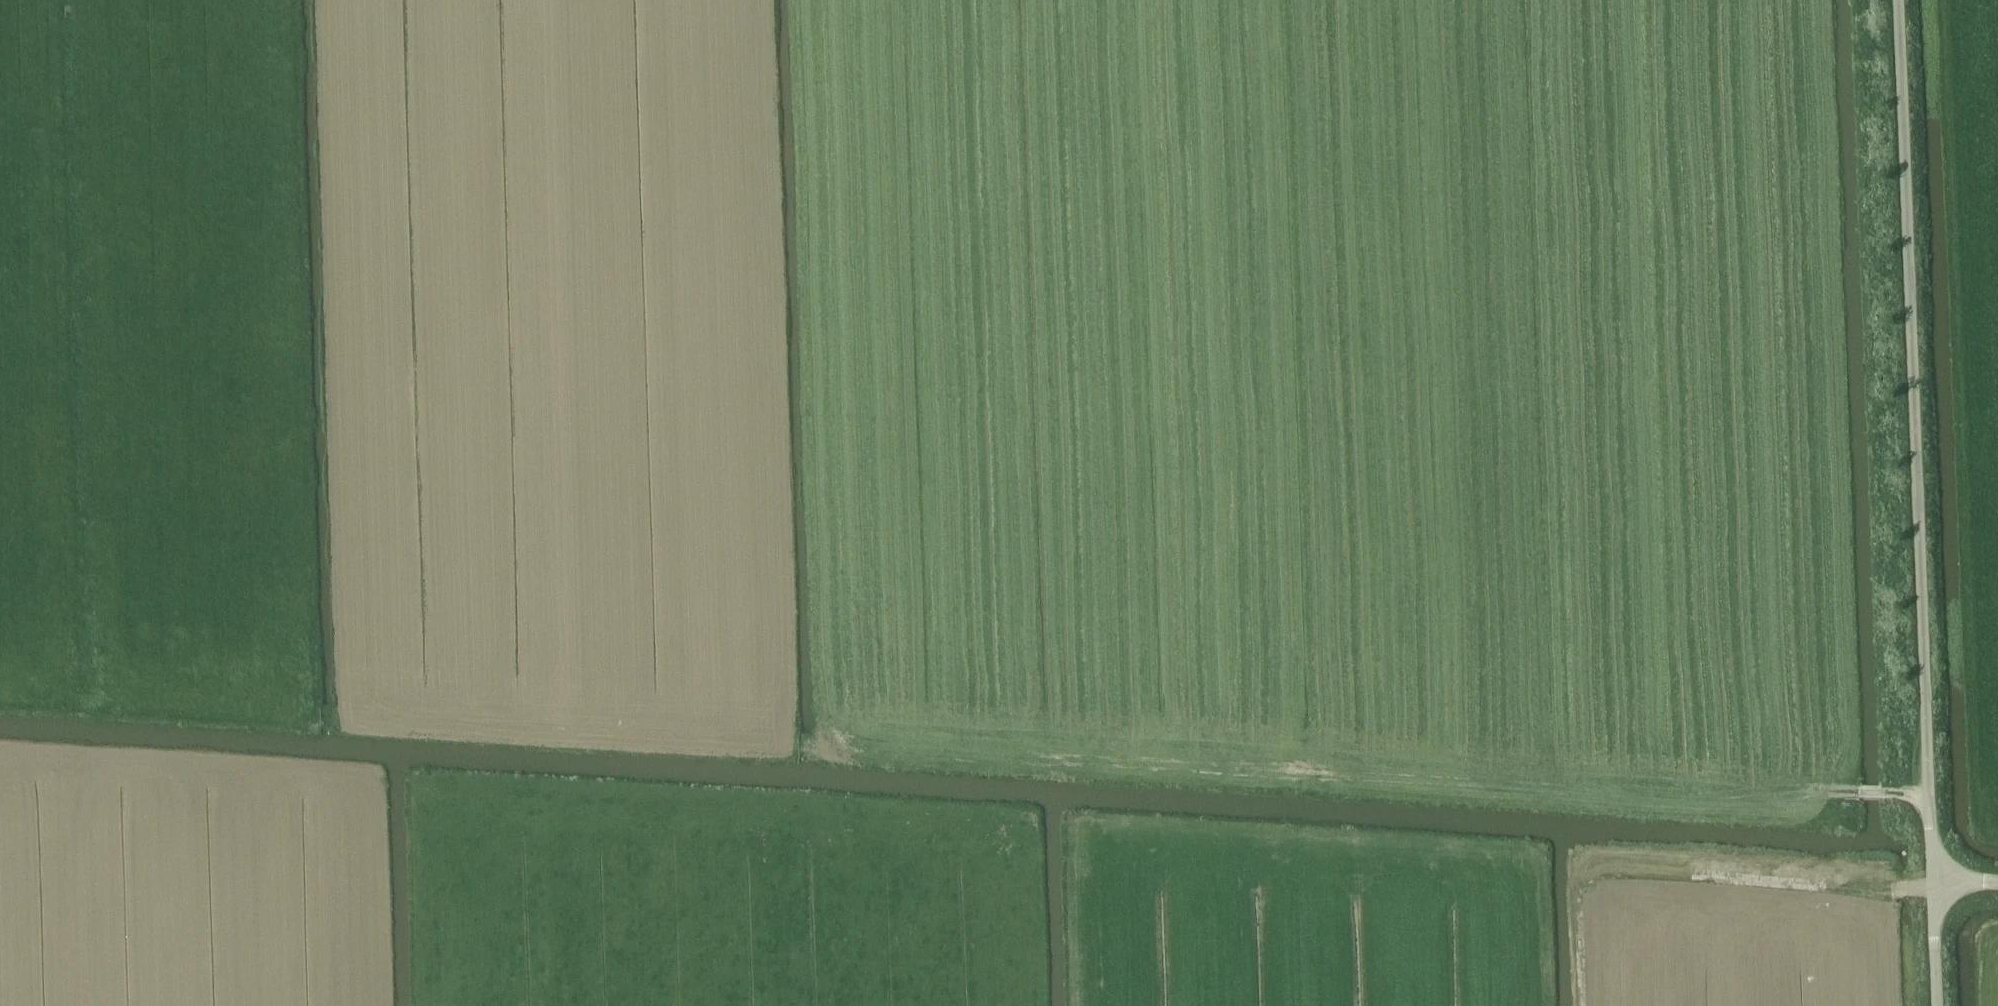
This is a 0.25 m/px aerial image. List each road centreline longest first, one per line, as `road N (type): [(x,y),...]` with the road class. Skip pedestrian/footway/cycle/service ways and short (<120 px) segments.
road 1 (unclassified): [(1934,878),(1896,0)]
road 2 (unclassified): [(1938,1005),(1934,878)]

